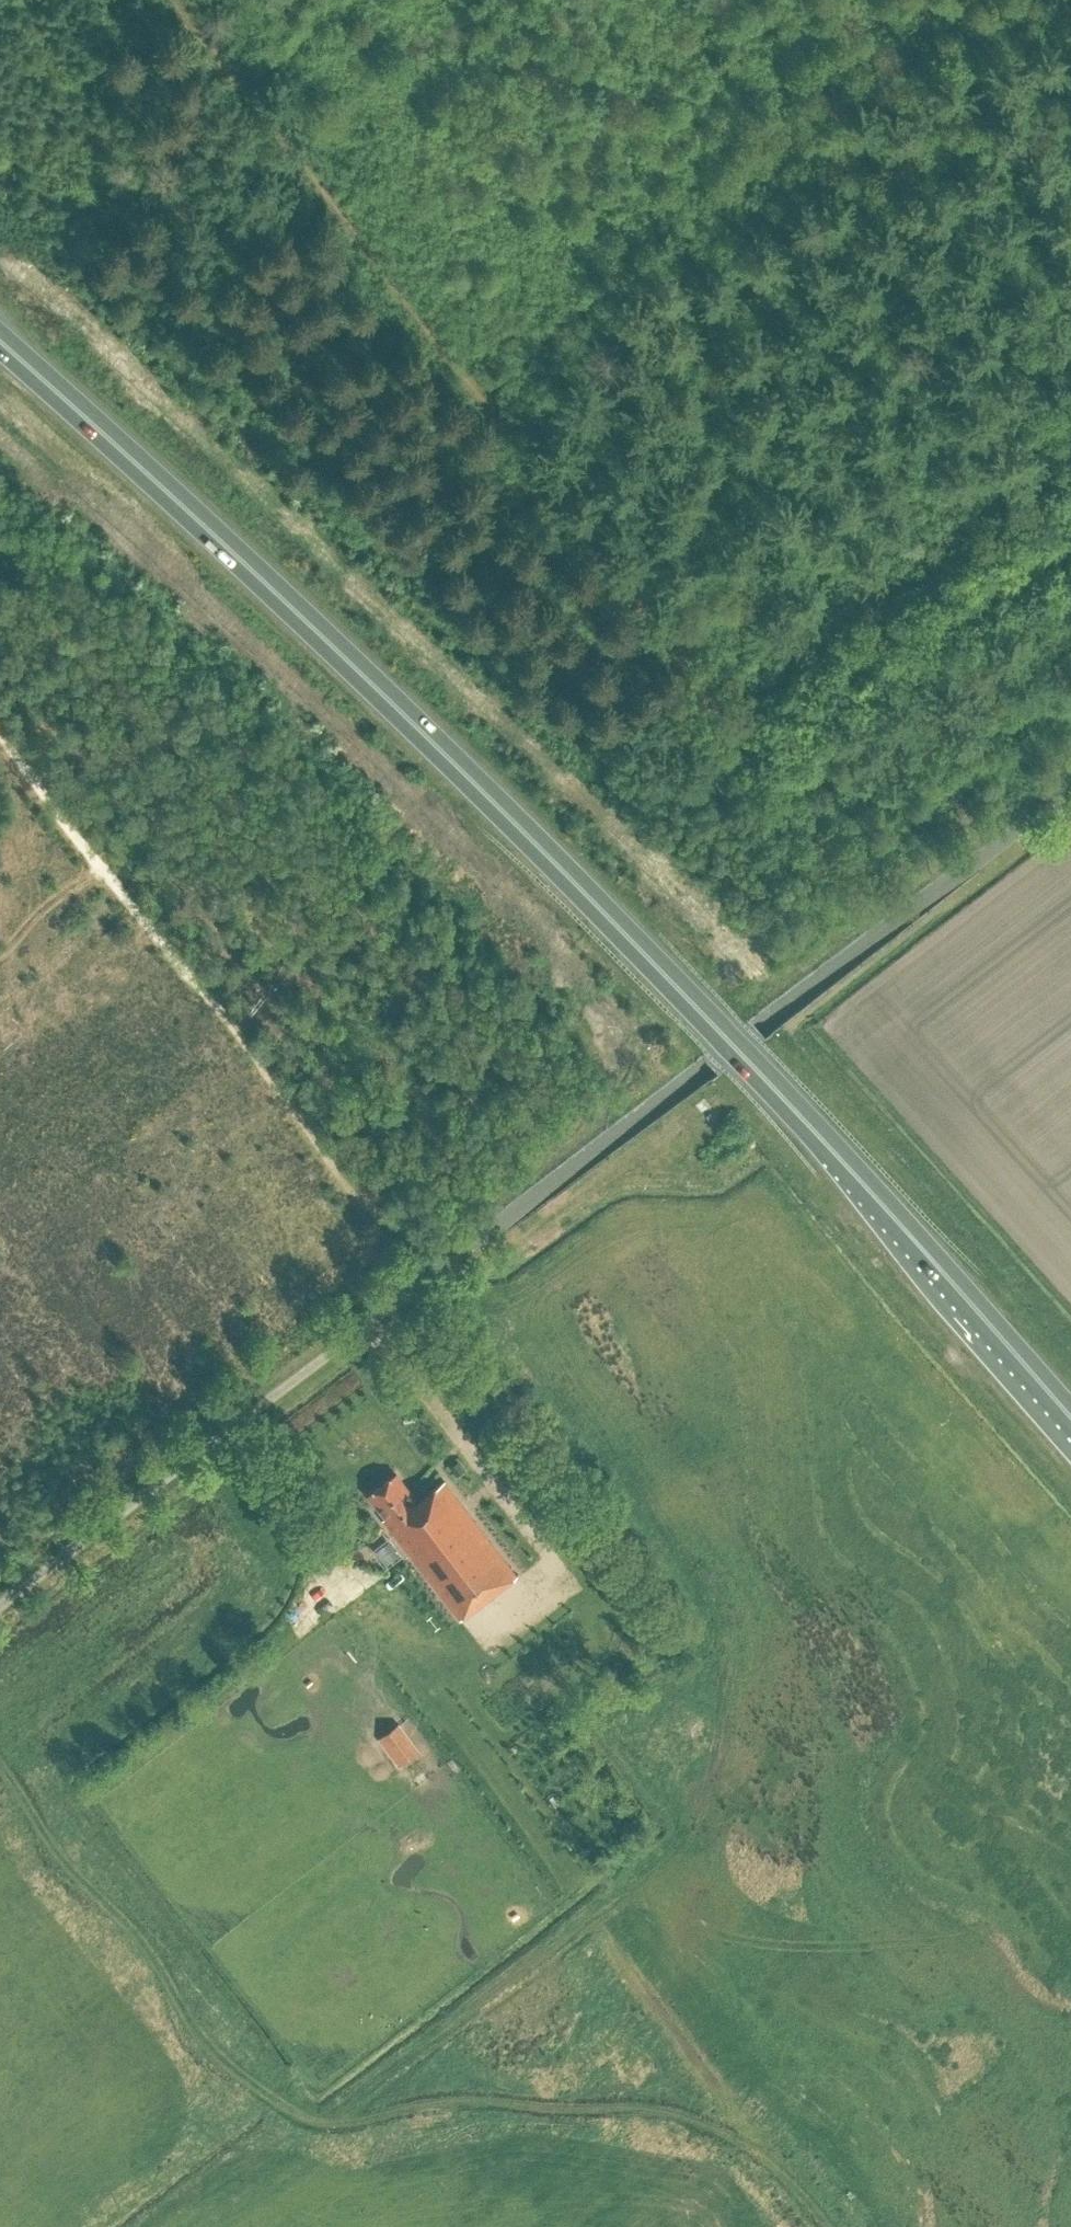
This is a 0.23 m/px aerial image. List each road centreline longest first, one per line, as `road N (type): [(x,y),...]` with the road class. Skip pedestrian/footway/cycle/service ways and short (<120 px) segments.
road 1 (trunk): [(1070,1417),(856,1173),(549,856),(0,340)]
road 2 (unclassified): [(0,1603),(1070,788)]
road 3 (track): [(798,2226),(547,1889)]

